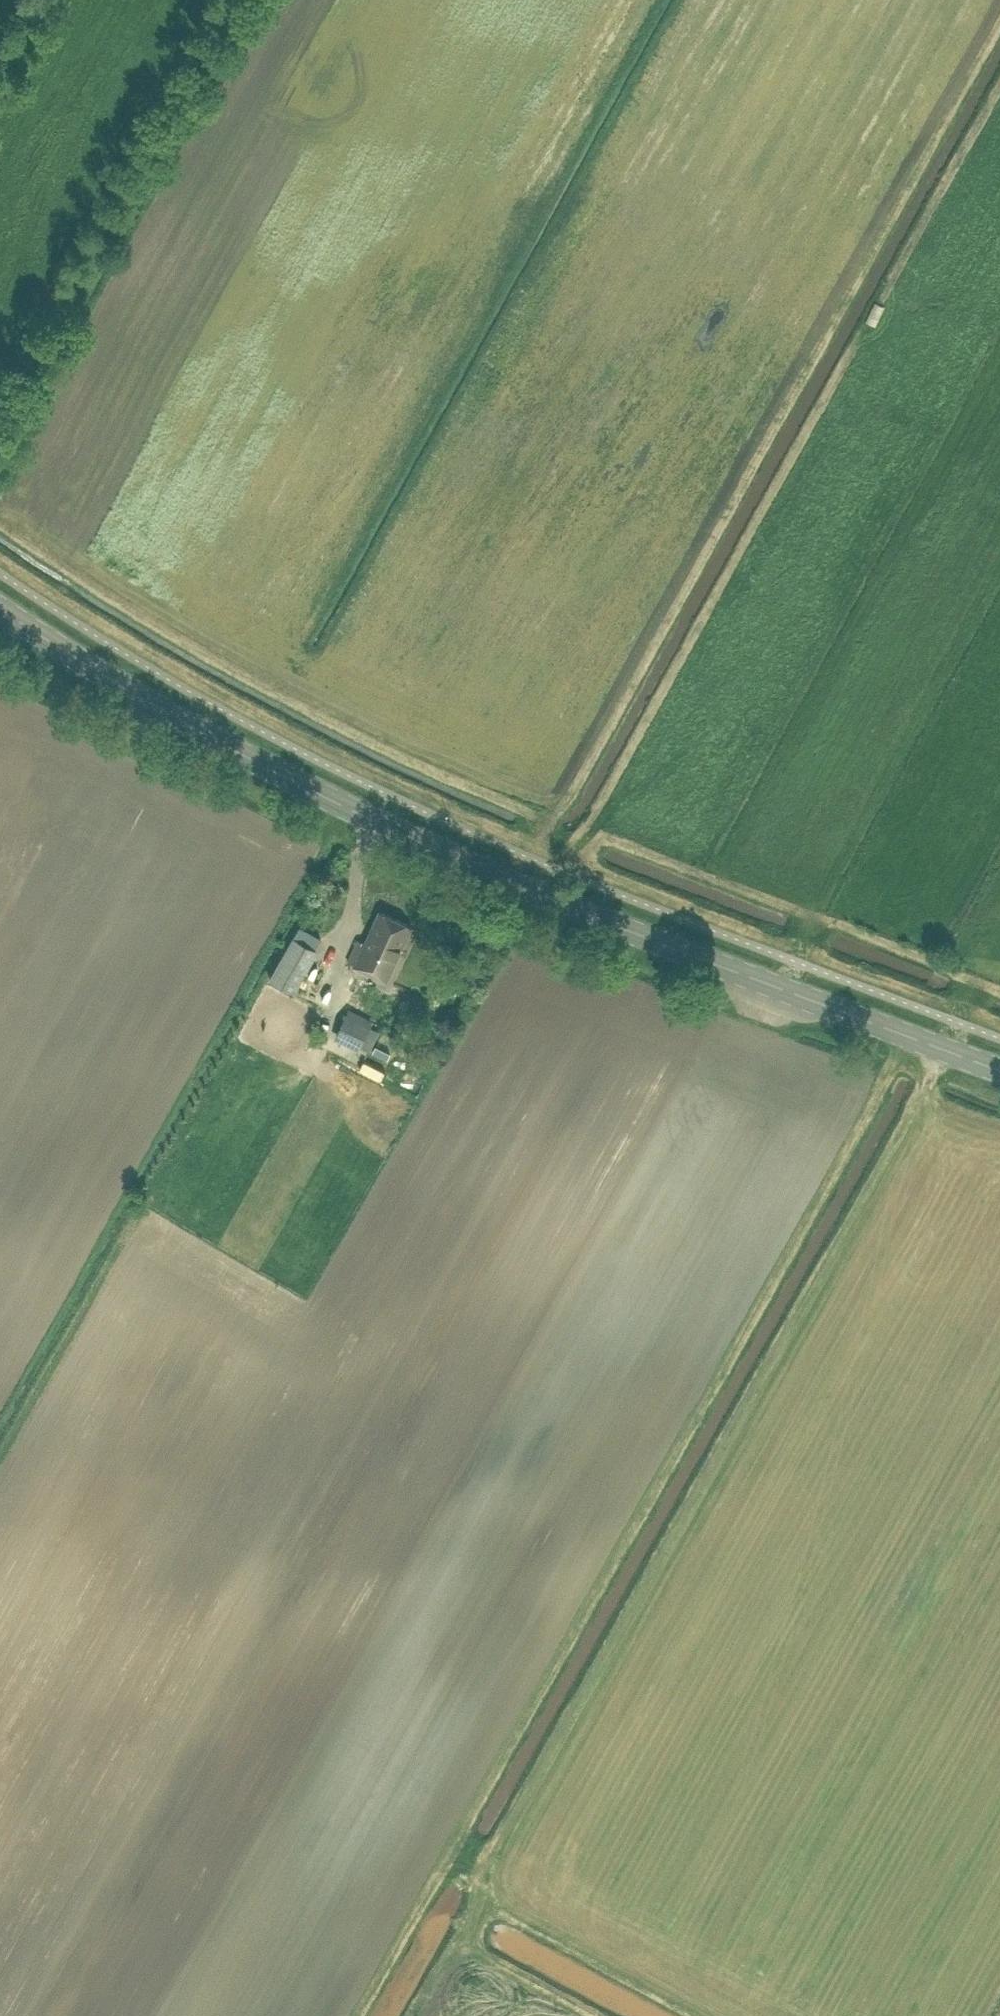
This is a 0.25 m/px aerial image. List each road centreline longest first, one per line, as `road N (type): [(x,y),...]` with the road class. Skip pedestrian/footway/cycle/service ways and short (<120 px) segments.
road 1 (secondary): [(999,1070),(489,872),(354,810),(0,606)]

